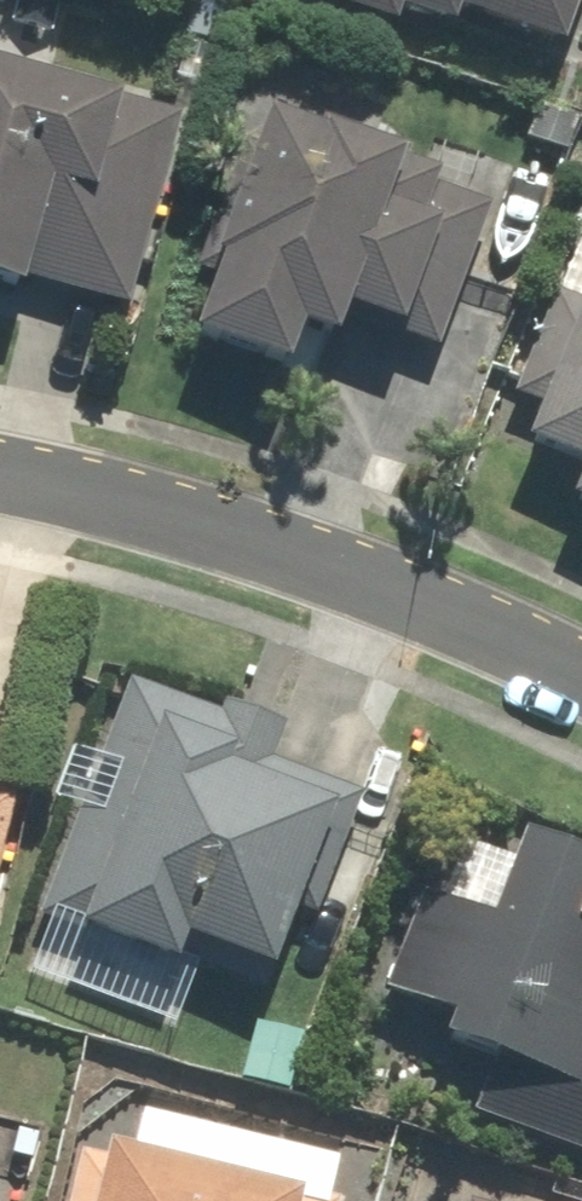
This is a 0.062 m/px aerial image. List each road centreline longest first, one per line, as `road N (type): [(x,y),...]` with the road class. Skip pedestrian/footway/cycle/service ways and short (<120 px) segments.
road 1 (residential): [(0,483),(80,498),(396,593),(581,684)]

